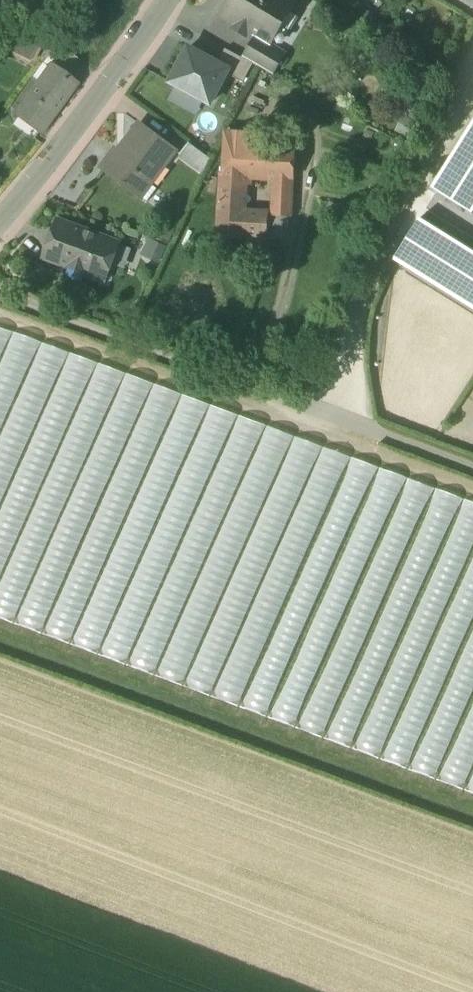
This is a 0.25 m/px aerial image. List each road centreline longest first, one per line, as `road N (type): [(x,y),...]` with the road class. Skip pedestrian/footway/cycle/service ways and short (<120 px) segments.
road 1 (track): [(0,300),(472,470)]
road 2 (residential): [(0,224),(166,0)]

